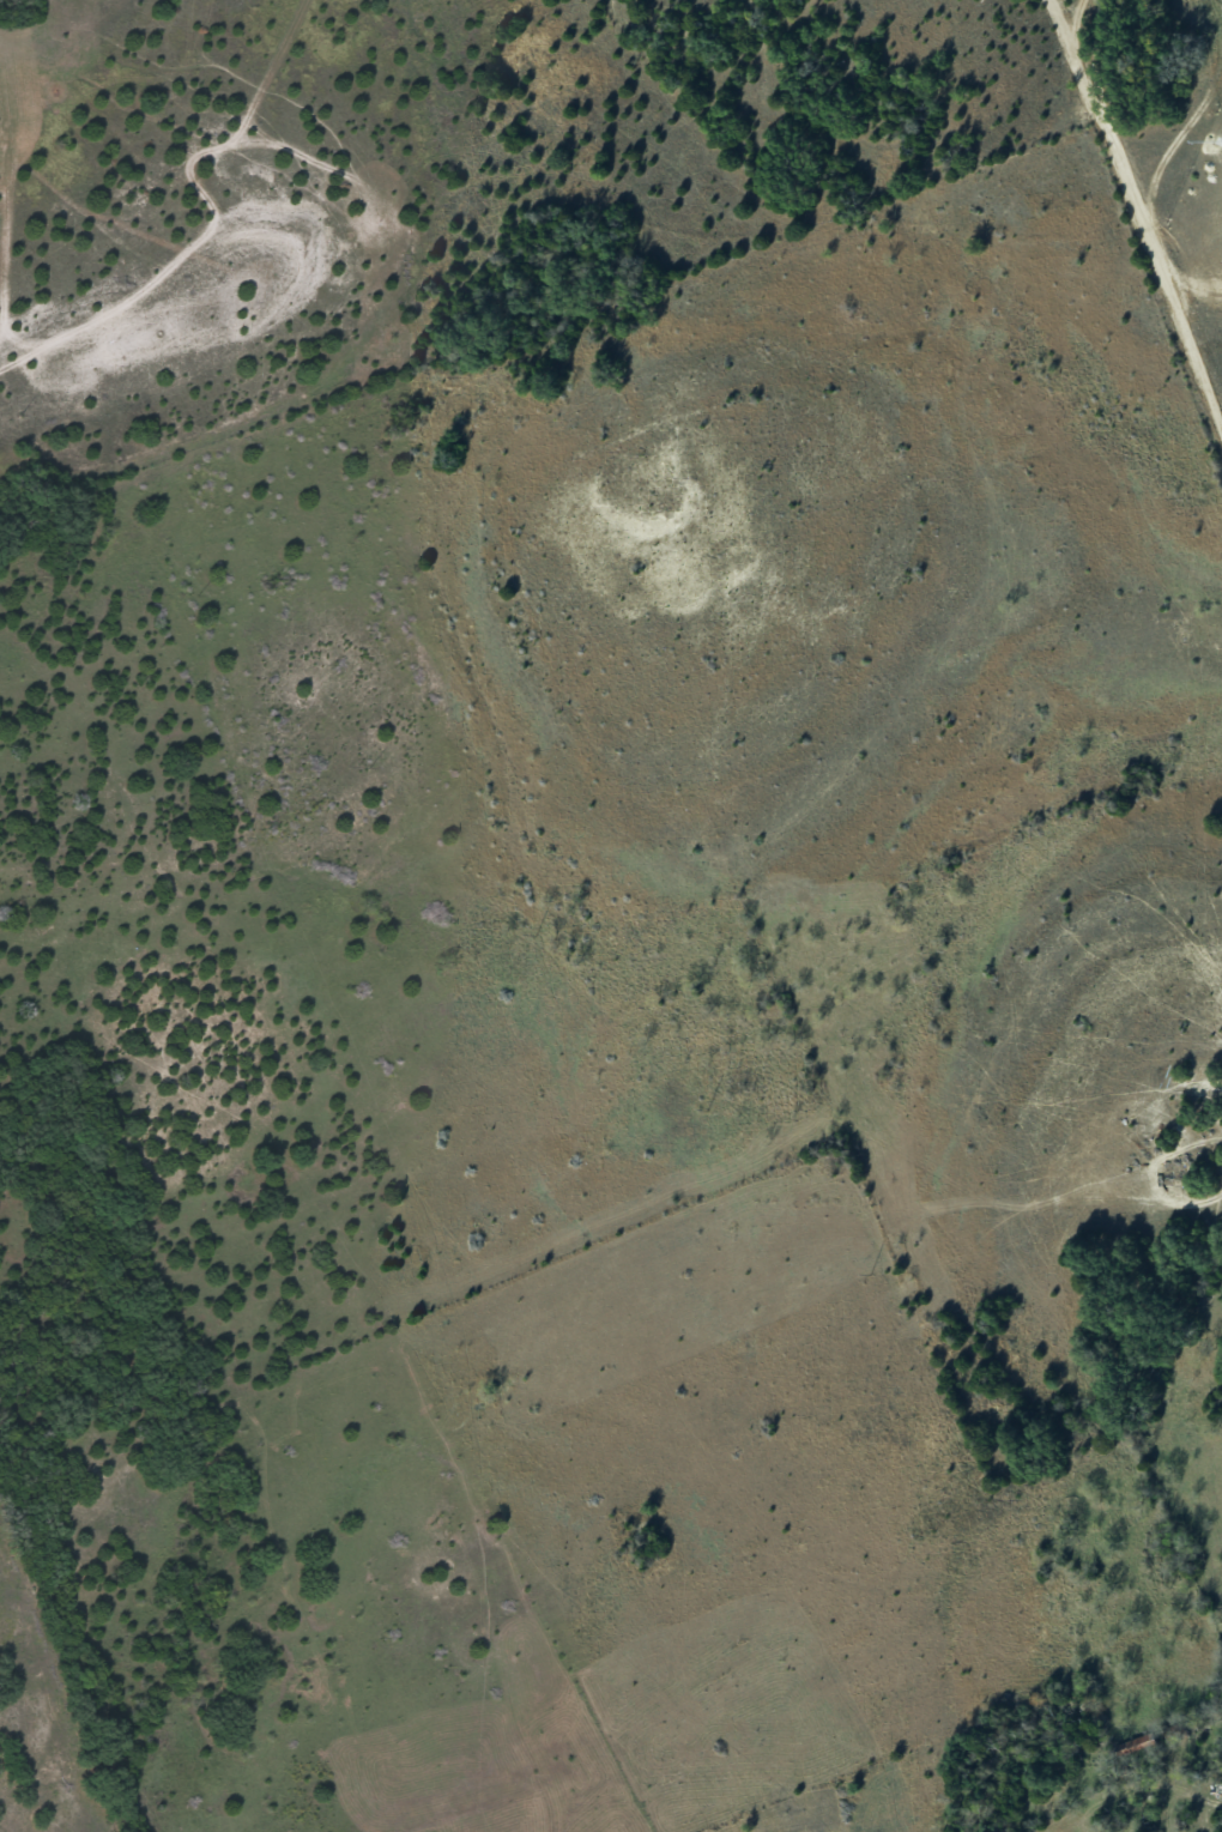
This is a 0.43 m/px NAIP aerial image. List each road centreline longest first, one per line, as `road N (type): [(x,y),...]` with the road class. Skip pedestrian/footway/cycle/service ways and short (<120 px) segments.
road 1 (residential): [(1110,0),(1097,90),(1221,431)]

